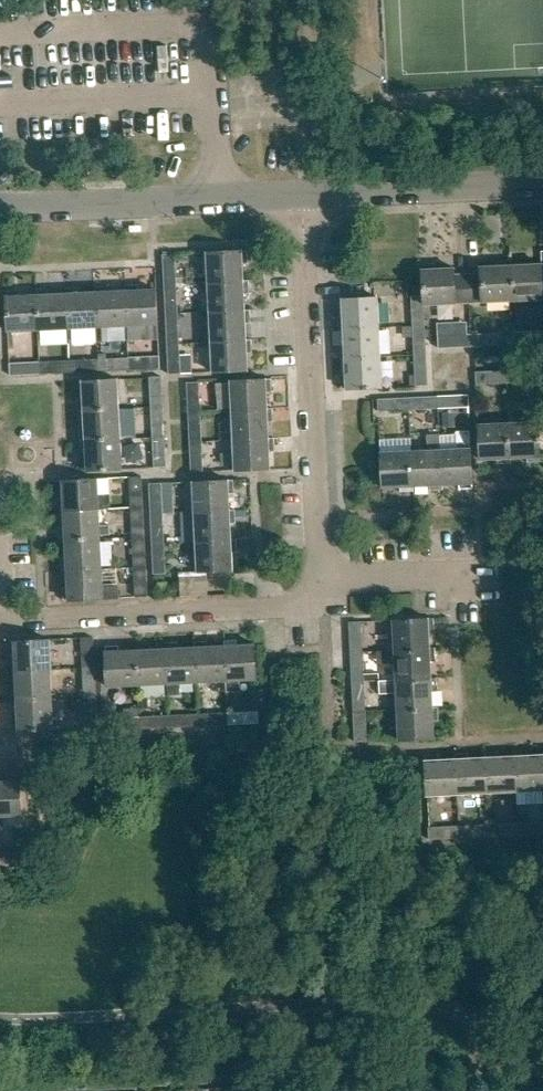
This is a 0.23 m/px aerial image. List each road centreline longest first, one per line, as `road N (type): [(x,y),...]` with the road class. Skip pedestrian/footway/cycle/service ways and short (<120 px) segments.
road 1 (residential): [(0,620),(323,604),(303,196)]
road 2 (tertiary): [(0,206),(303,196)]
road 3 (tertiary): [(303,196),(542,186)]

